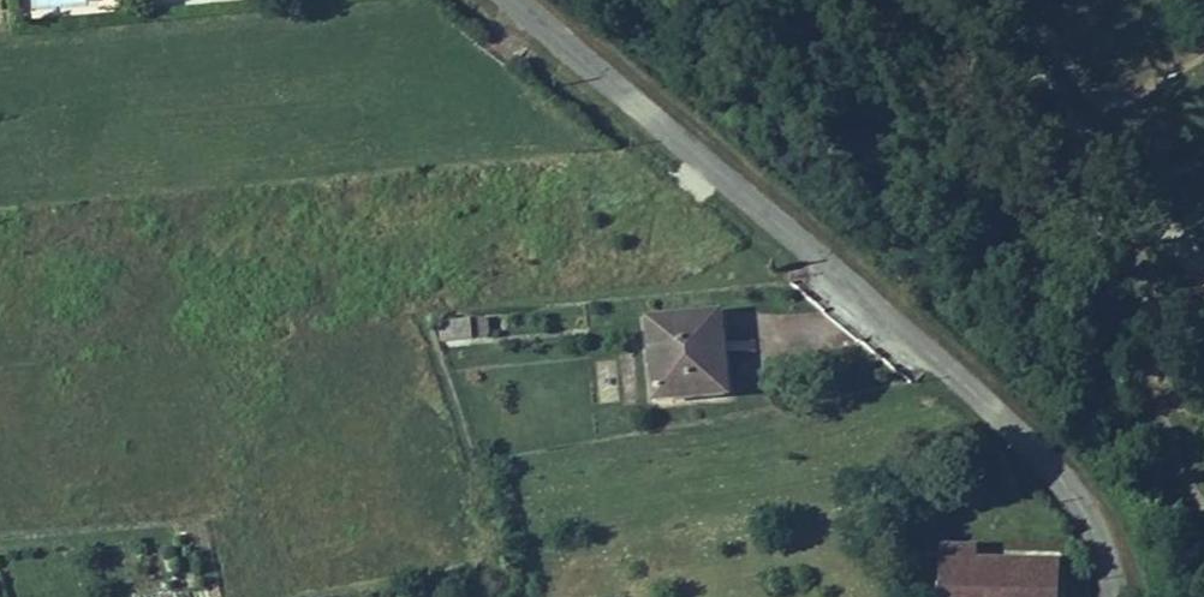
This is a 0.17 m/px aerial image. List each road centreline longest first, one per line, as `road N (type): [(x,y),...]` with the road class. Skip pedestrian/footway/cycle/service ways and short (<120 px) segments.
road 1 (residential): [(531,0),(857,297),(1011,424),(1091,526),(1094,596)]

